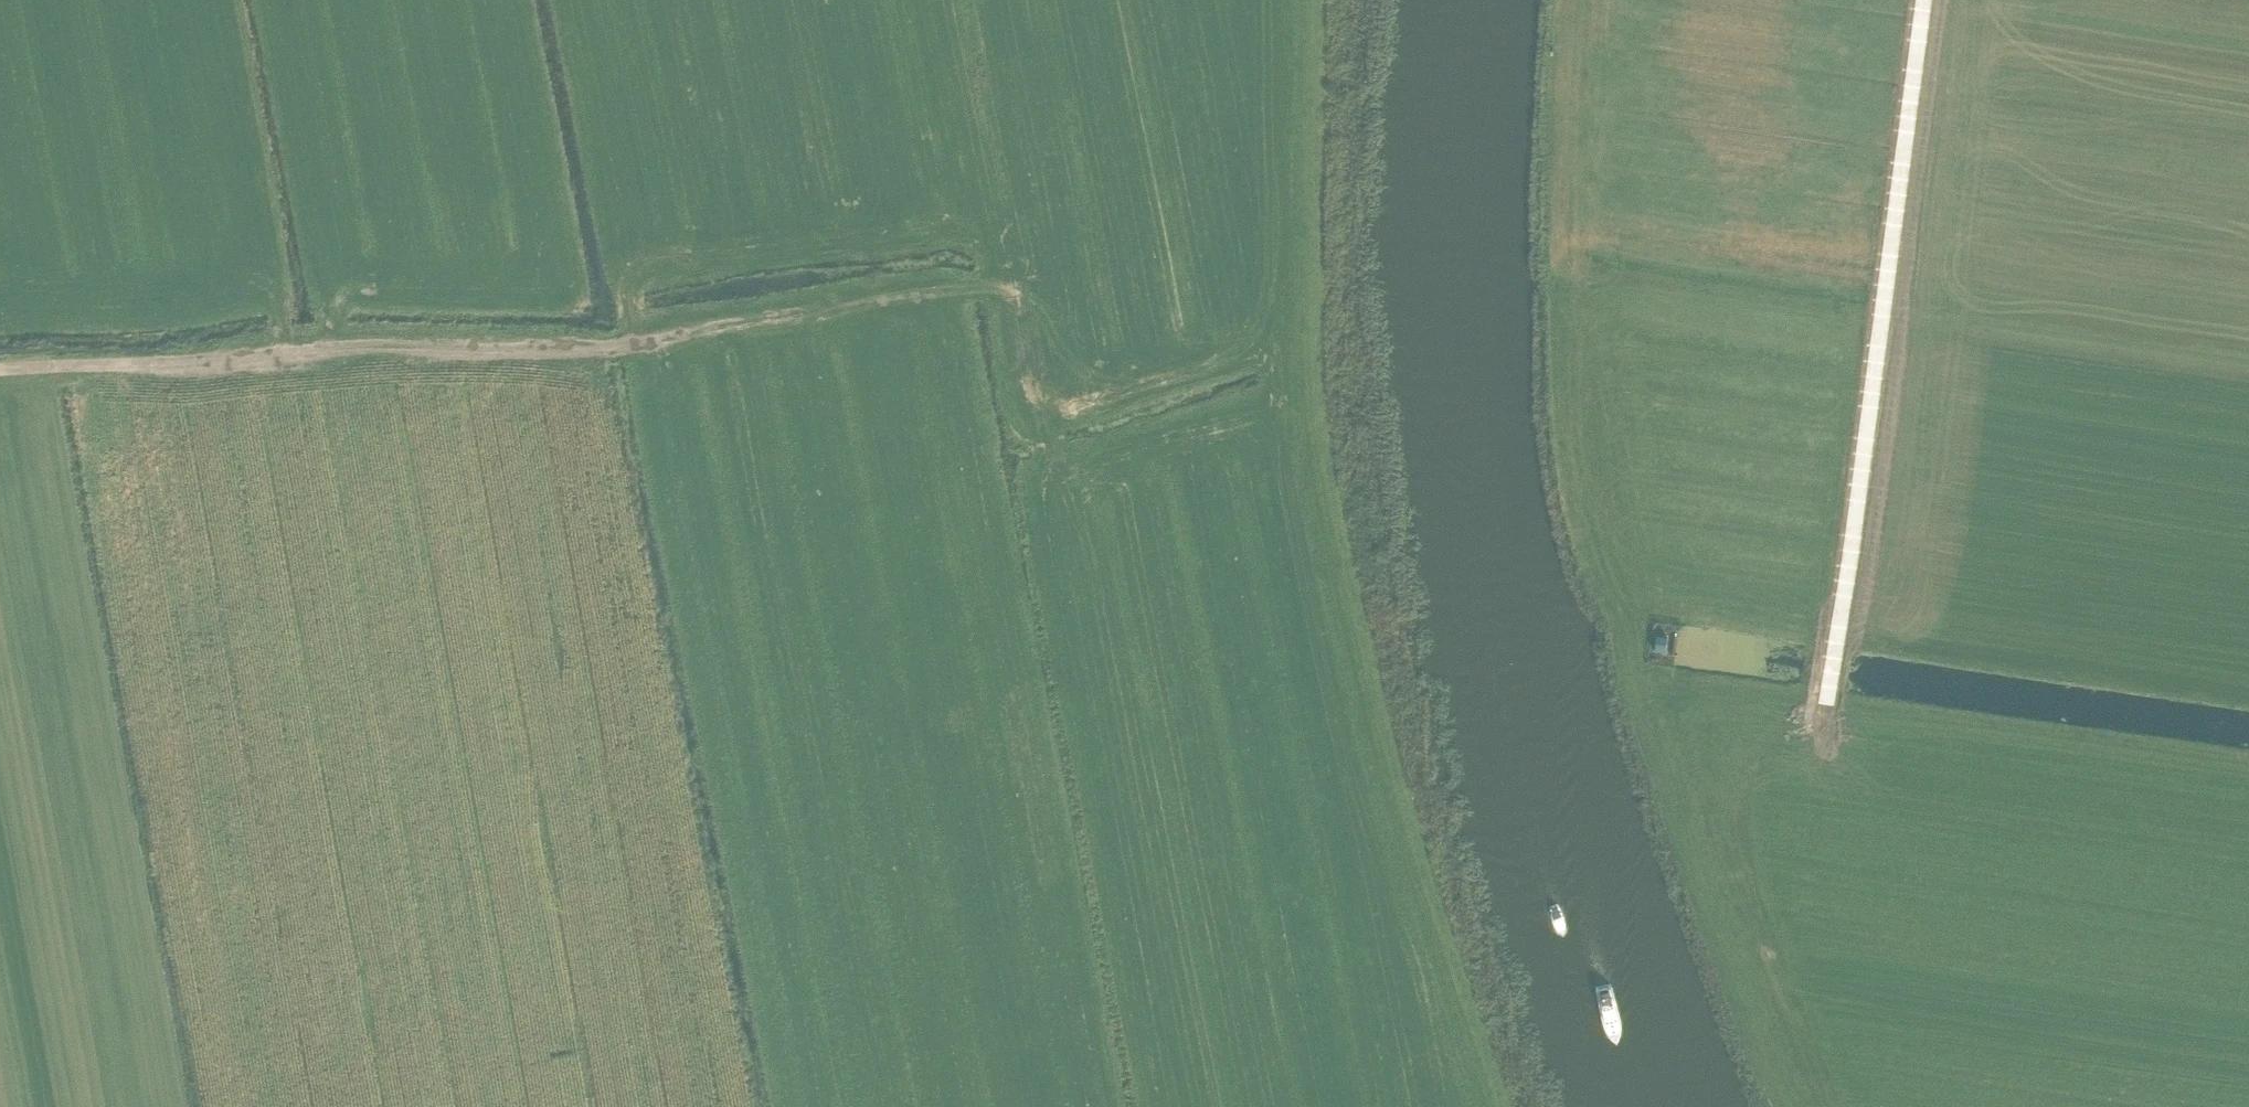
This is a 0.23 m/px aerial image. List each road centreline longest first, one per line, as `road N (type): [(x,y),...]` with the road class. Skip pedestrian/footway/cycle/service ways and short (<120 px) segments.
road 1 (track): [(0,373),(418,341),(552,343),(845,300)]
road 2 (track): [(1824,704),(1921,0)]

